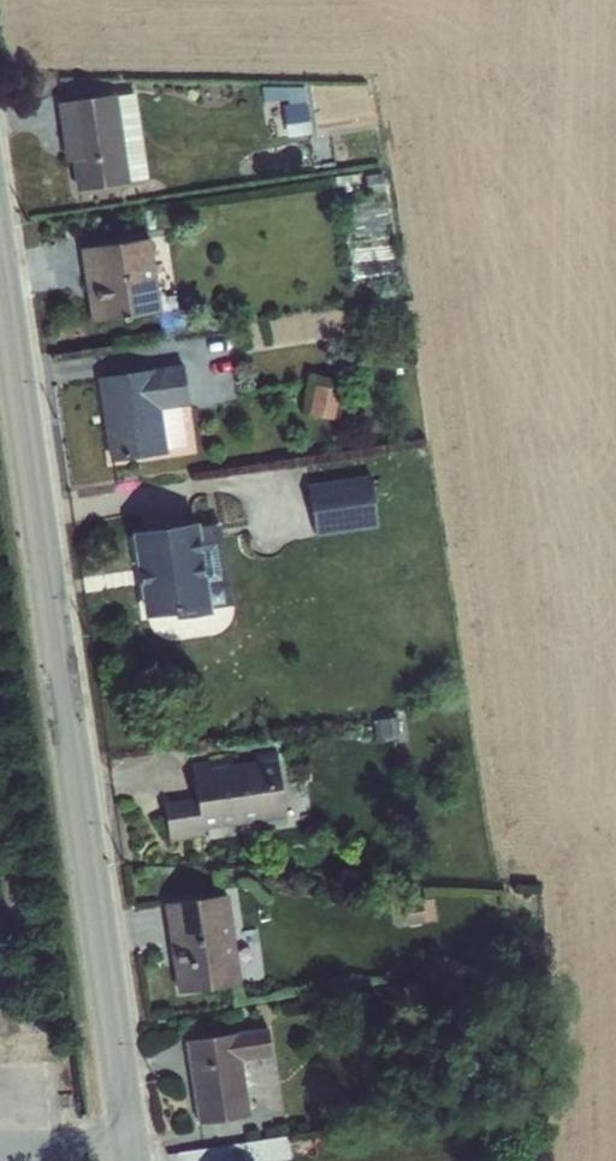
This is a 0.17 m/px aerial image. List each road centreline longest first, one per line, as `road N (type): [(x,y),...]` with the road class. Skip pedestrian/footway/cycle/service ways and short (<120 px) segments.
road 1 (tertiary): [(129,1160),(0,259)]

